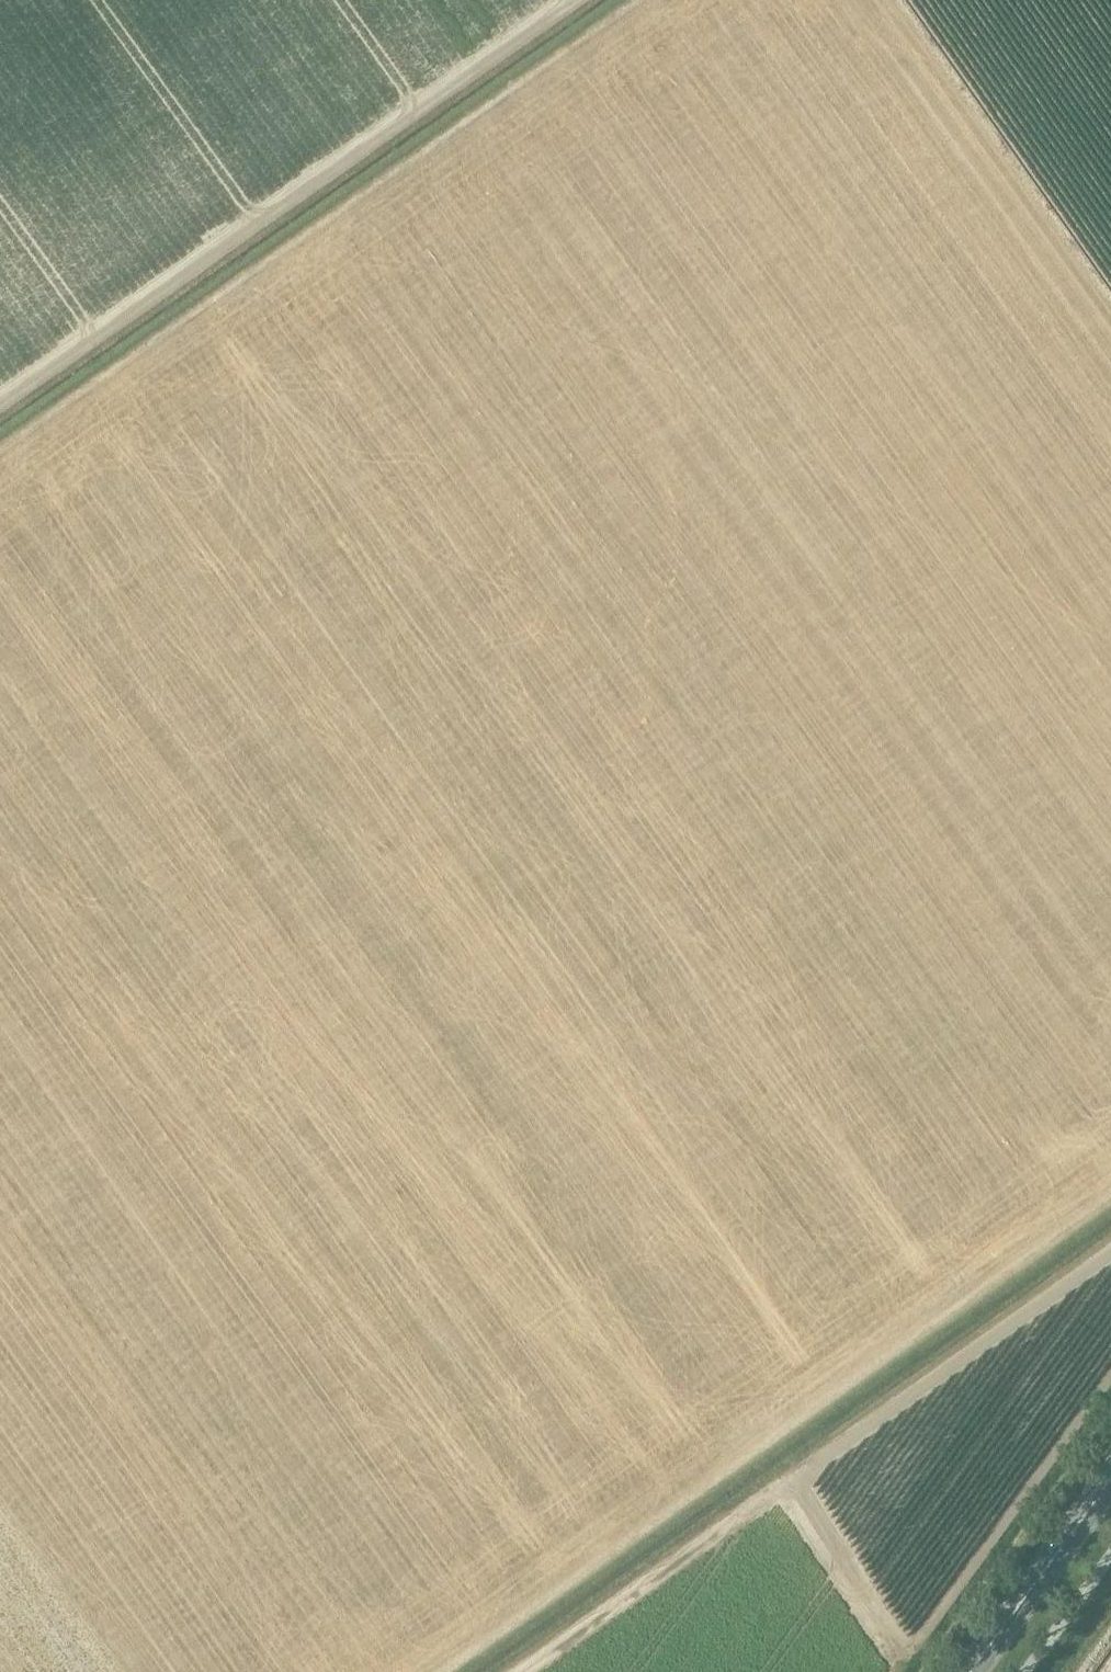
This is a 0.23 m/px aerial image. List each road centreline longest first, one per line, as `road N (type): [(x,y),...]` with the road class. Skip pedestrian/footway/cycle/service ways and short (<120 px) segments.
road 1 (secondary): [(970,1671),(1110,1480)]

